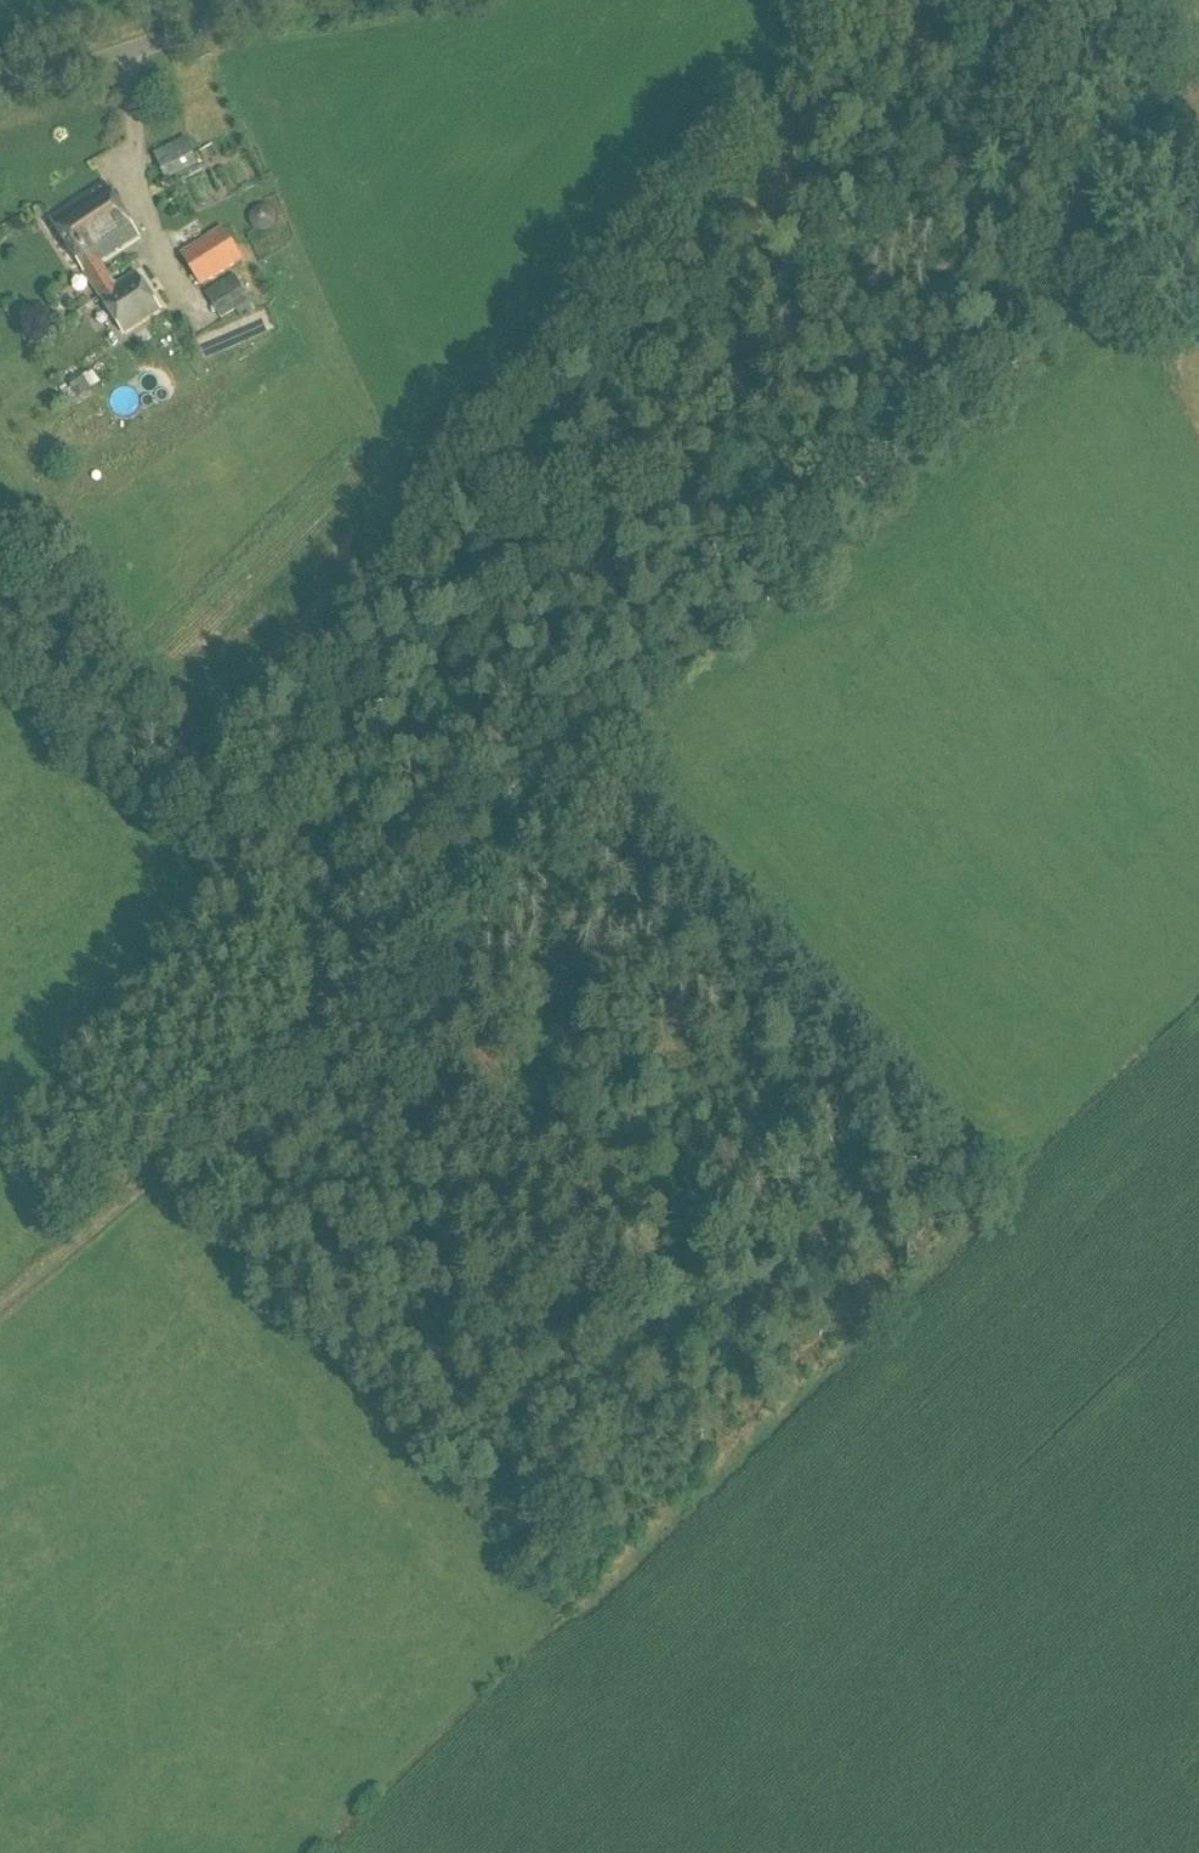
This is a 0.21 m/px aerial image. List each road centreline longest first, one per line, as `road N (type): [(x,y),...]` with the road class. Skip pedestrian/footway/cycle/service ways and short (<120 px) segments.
road 1 (track): [(0,1301),(598,763)]
road 2 (unclassified): [(0,97),(307,0)]

